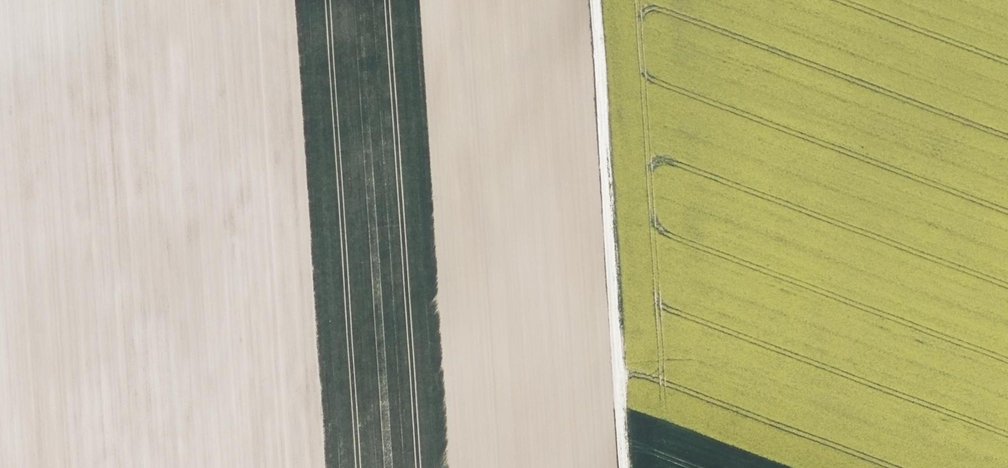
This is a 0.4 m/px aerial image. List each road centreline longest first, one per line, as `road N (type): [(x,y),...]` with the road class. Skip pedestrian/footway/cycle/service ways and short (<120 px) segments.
road 1 (track): [(625,467),(598,0)]

